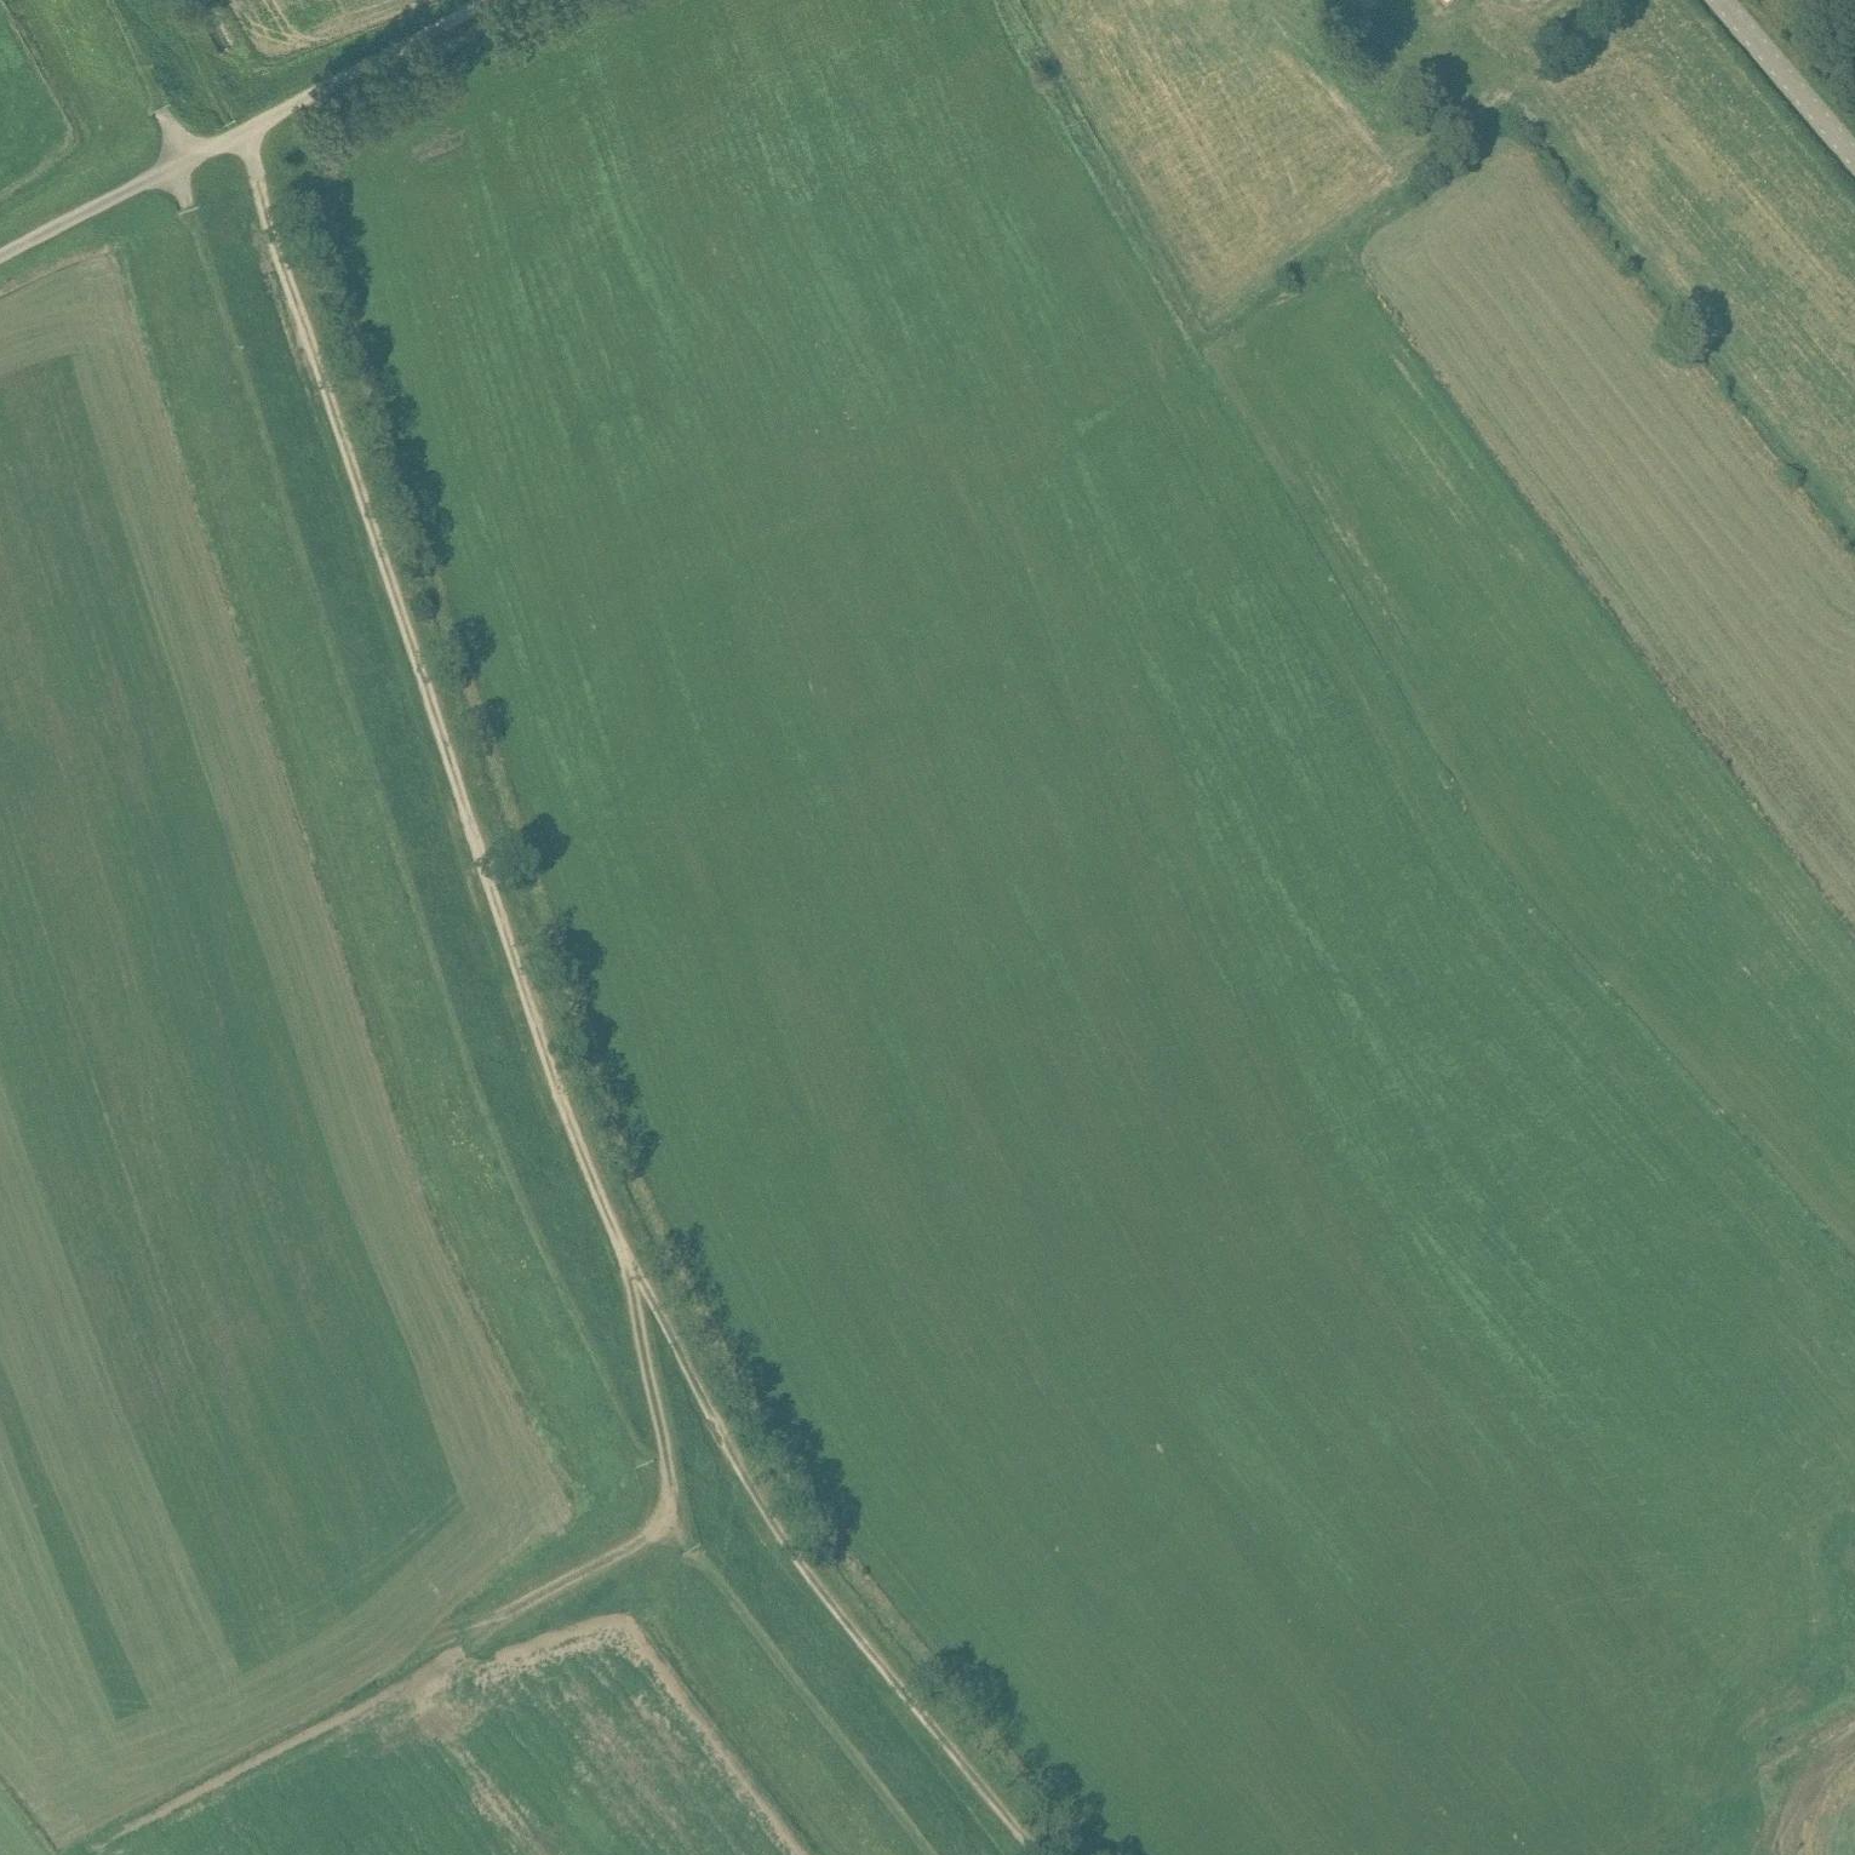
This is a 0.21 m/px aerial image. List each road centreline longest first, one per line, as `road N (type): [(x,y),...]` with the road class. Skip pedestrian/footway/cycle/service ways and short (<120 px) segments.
road 1 (track): [(1046,1854),(831,1603),(770,1515),(626,1256),(523,978),(241,135)]
road 2 (track): [(179,168),(490,1128),(548,1274),(692,1552),(933,1854)]
road 3 (track): [(626,1256),(669,1463),(671,1519),(471,1634)]
road 4 (track): [(179,168),(491,0)]
road 5 (tertiary): [(1854,155),(1724,0)]
road 6 (track): [(0,260),(179,168)]
road 7 (track): [(104,0),(160,107),(179,168)]

